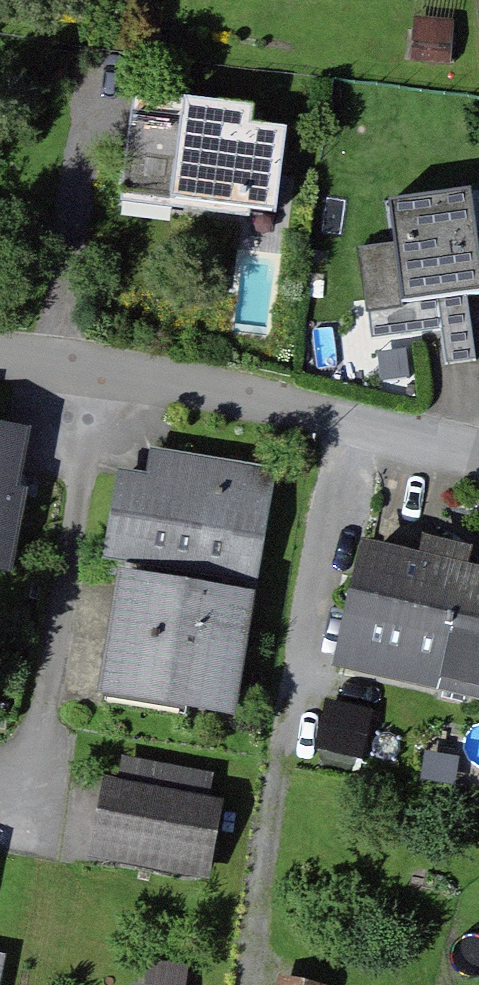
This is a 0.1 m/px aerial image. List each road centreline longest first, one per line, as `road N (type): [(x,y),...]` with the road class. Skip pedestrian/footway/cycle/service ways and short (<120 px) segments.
road 1 (residential): [(0,351),(116,368),(478,450)]

